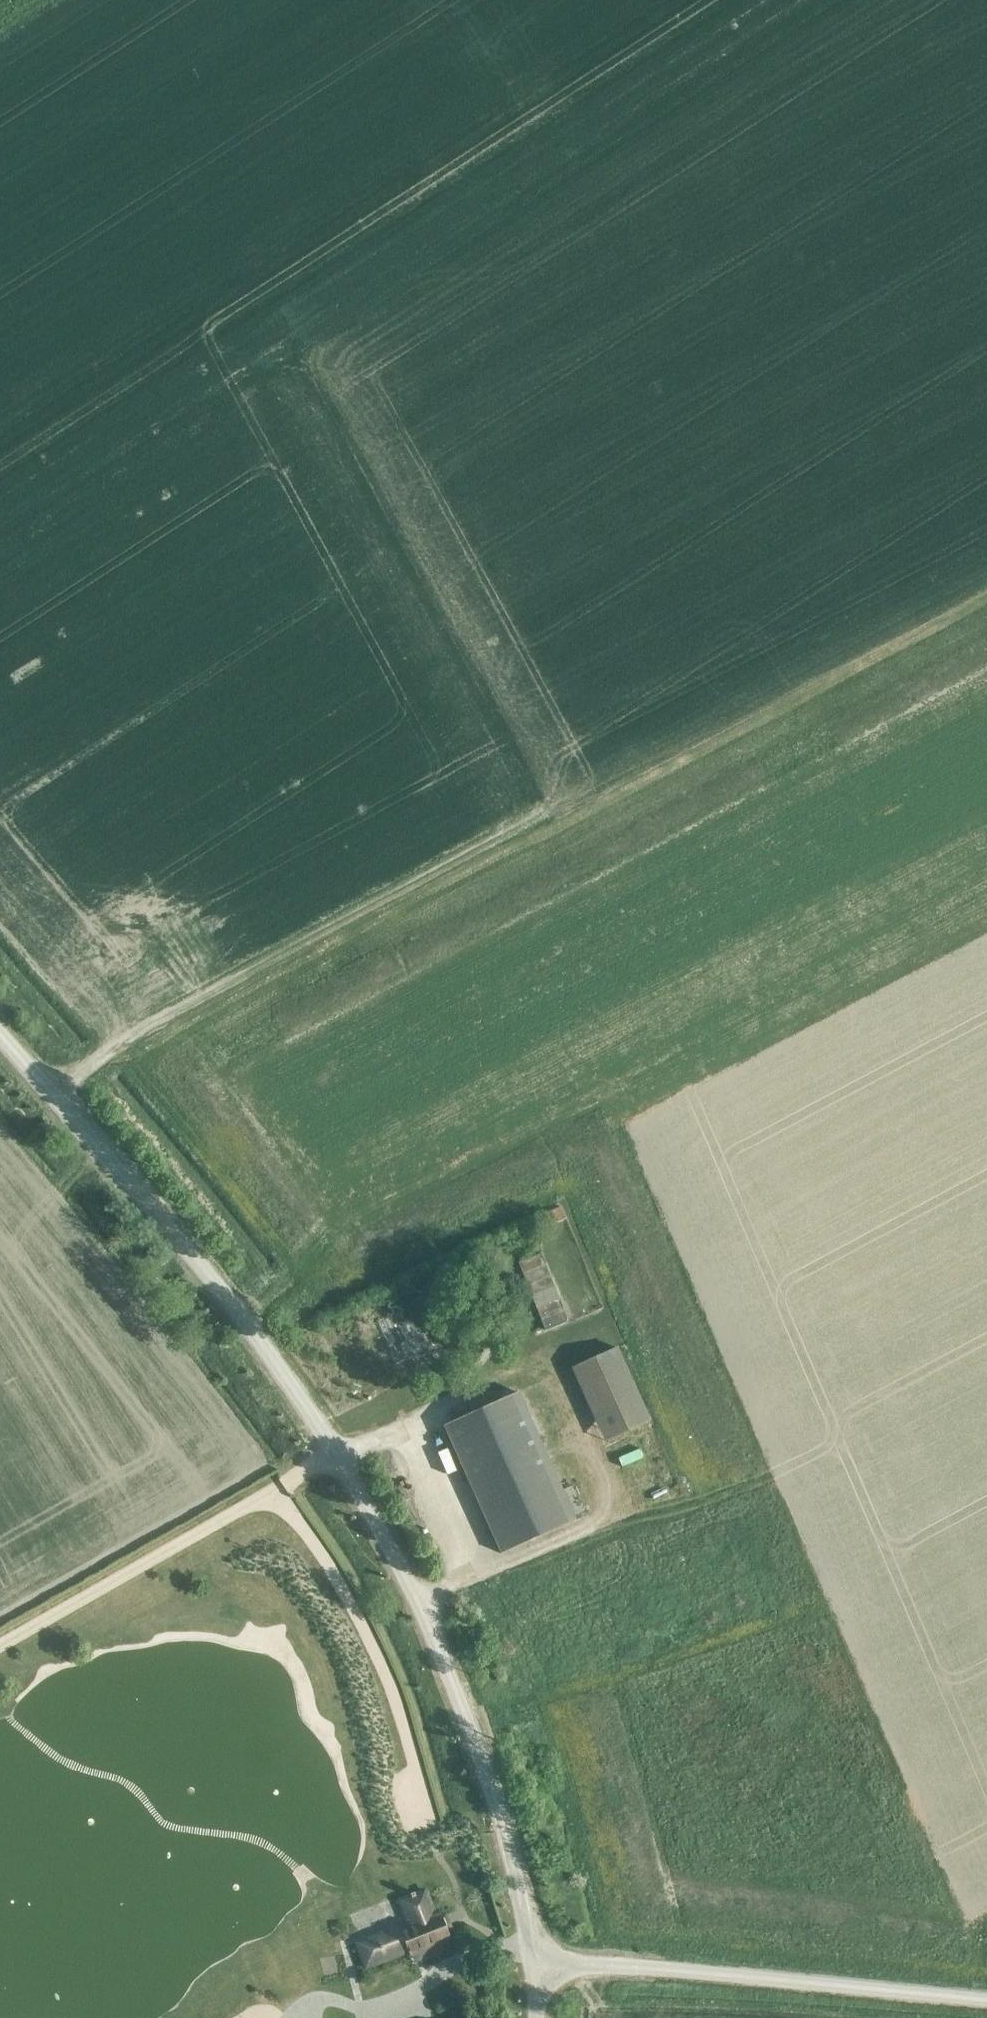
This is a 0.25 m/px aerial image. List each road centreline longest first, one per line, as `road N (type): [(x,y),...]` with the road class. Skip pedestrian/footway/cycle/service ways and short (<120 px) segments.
road 1 (unclassified): [(538,1967),(467,1722),(422,1606),(370,1511),(219,1293),(0,1037)]
road 2 (unclassified): [(986,2002),(608,1965),(538,1967)]

